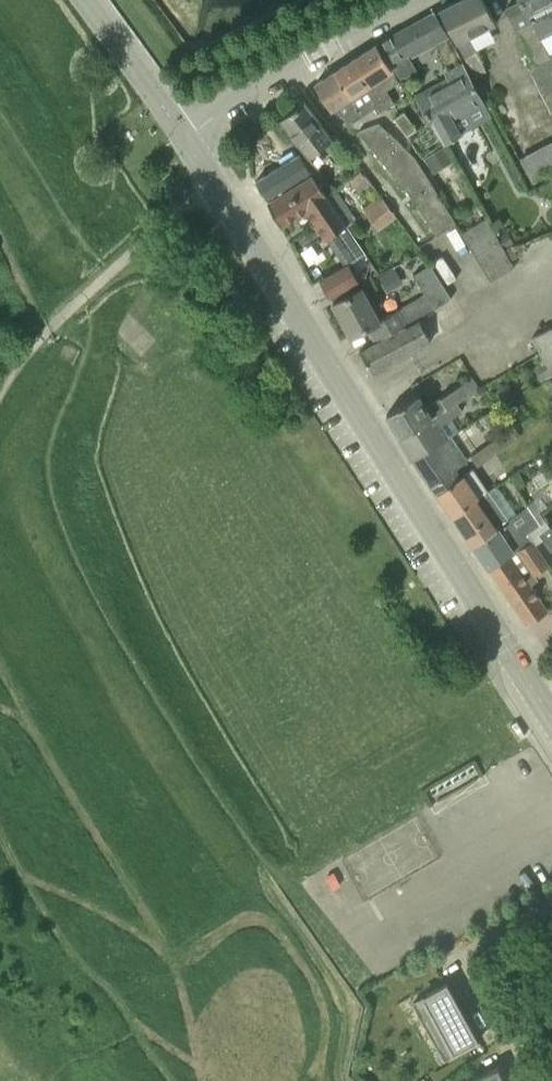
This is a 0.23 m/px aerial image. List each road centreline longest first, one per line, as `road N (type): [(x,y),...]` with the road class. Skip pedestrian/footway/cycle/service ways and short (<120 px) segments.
road 1 (tertiary): [(518,666),(185,136)]
road 2 (residential): [(185,136),(250,88),(426,0)]
road 3 (tertiary): [(185,136),(86,0)]

